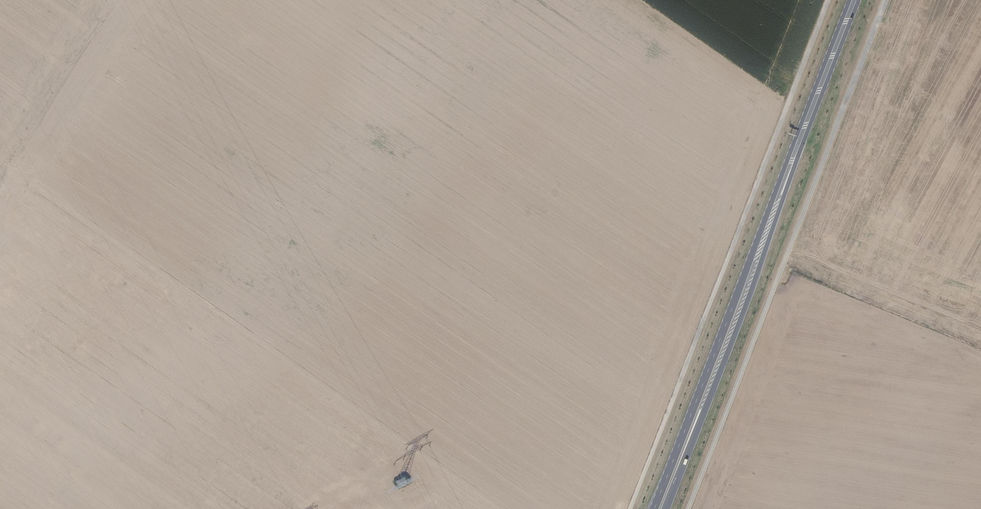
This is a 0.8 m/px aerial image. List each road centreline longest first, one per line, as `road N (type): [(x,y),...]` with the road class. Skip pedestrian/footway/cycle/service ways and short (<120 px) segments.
road 1 (track): [(888,0),(685,508)]
road 2 (track): [(829,0),(630,508)]
road 3 (primary): [(850,0),(655,508)]
road 4 (primary): [(666,508),(859,0)]

